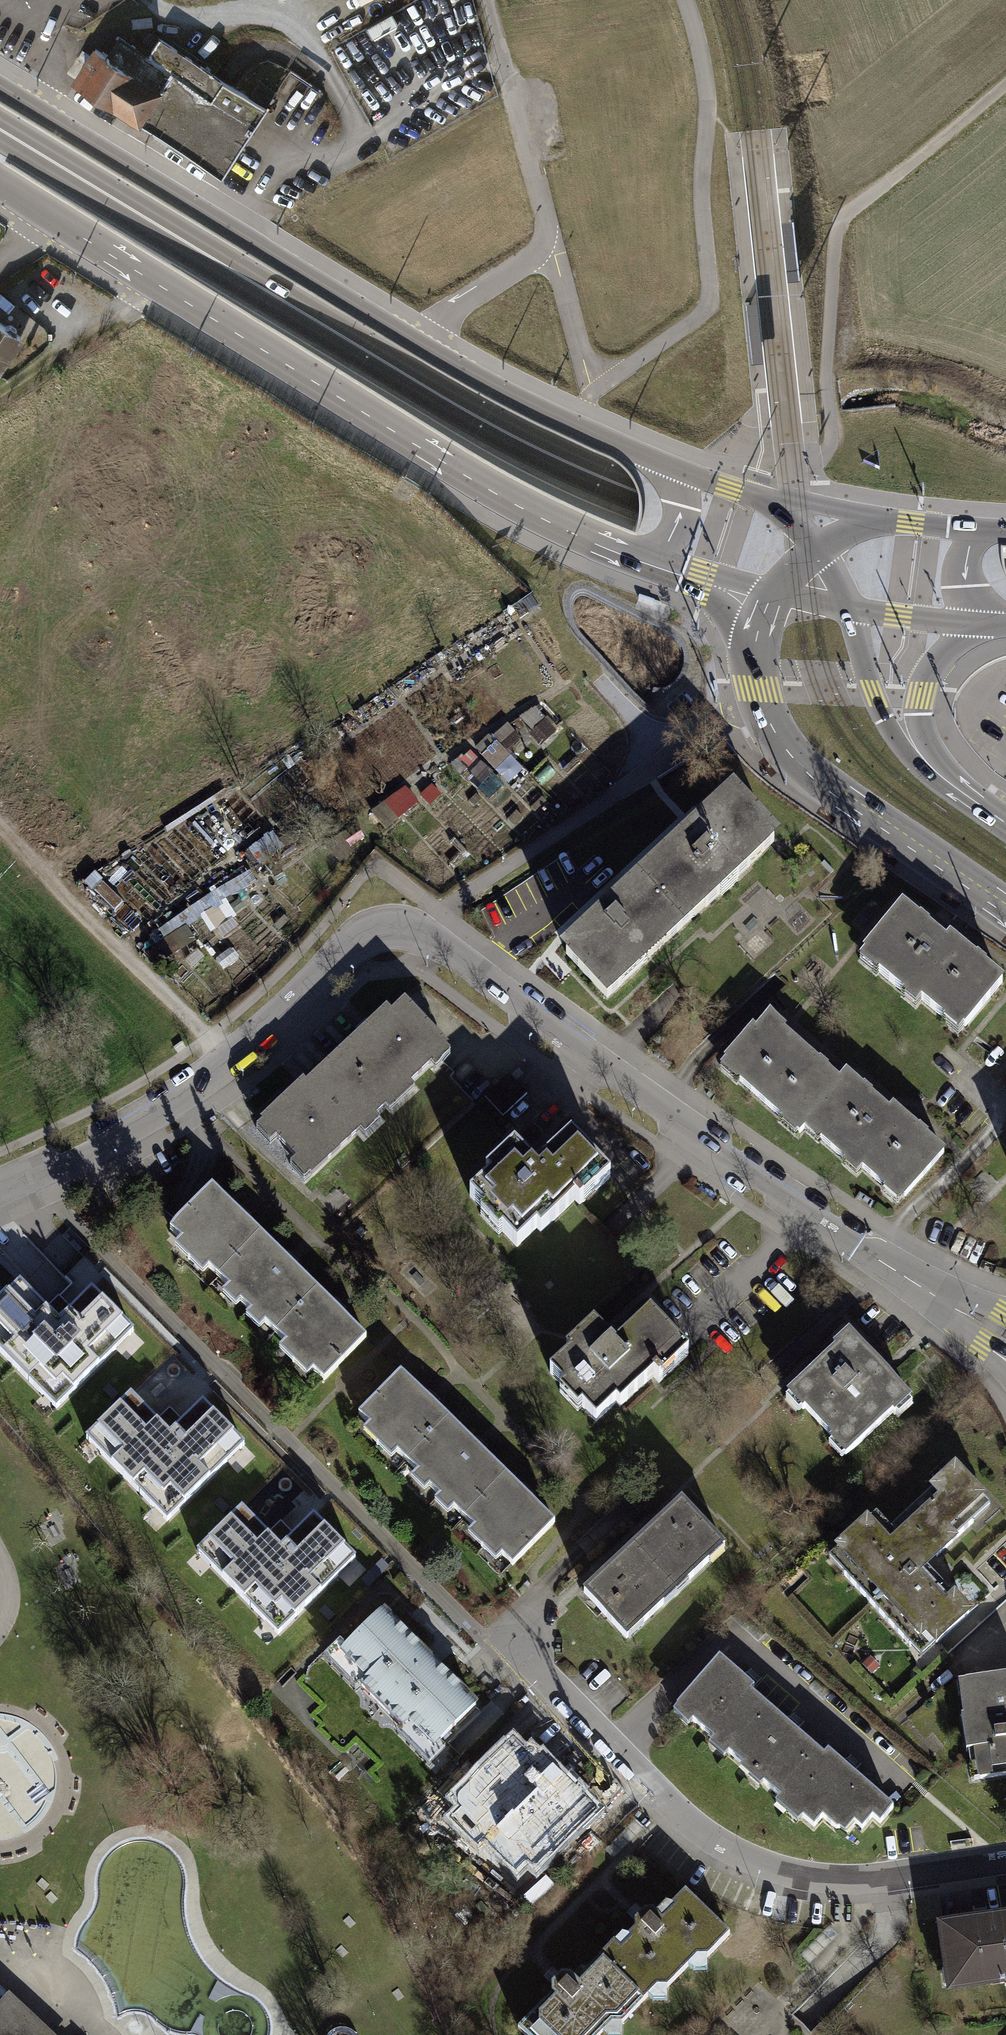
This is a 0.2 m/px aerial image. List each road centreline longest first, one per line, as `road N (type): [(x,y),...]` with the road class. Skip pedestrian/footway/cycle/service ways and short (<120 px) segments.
road 1 (residential): [(1005,1343),(707,1143),(443,948),(398,927),(356,944),(225,1073),(102,1147),(0,1182)]
road 2 (primary): [(1005,574),(923,568),(776,541),(569,465),(498,430),(0,127)]
road 3 (primary): [(677,469),(486,382),(0,88)]
road 4 (primary): [(0,184),(463,475),(642,563)]
road 5 (residential): [(1005,1863),(874,1885),(766,1875),(717,1852),(679,1821),(483,1636)]
road 6 (track): [(812,453),(828,445),(833,429),(826,385),(841,224),(1005,85)]
road 7 (track): [(593,389),(487,0)]
road 8 (secondary): [(754,665),(764,711),(787,752),(1005,906)]
road 9 (track): [(225,1073),(209,1037),(0,826)]
road 10 (track): [(550,234),(541,254),(406,336)]
road 11 (secondary): [(923,762),(884,720),(849,610)]
road 12 (secondary): [(923,762),(917,718),(929,672),(981,624)]
road 13 (secondary): [(642,563),(727,612),(754,665)]
road 14 (primary): [(849,610),(981,624)]
road 15 (primary): [(642,563),(769,599)]

